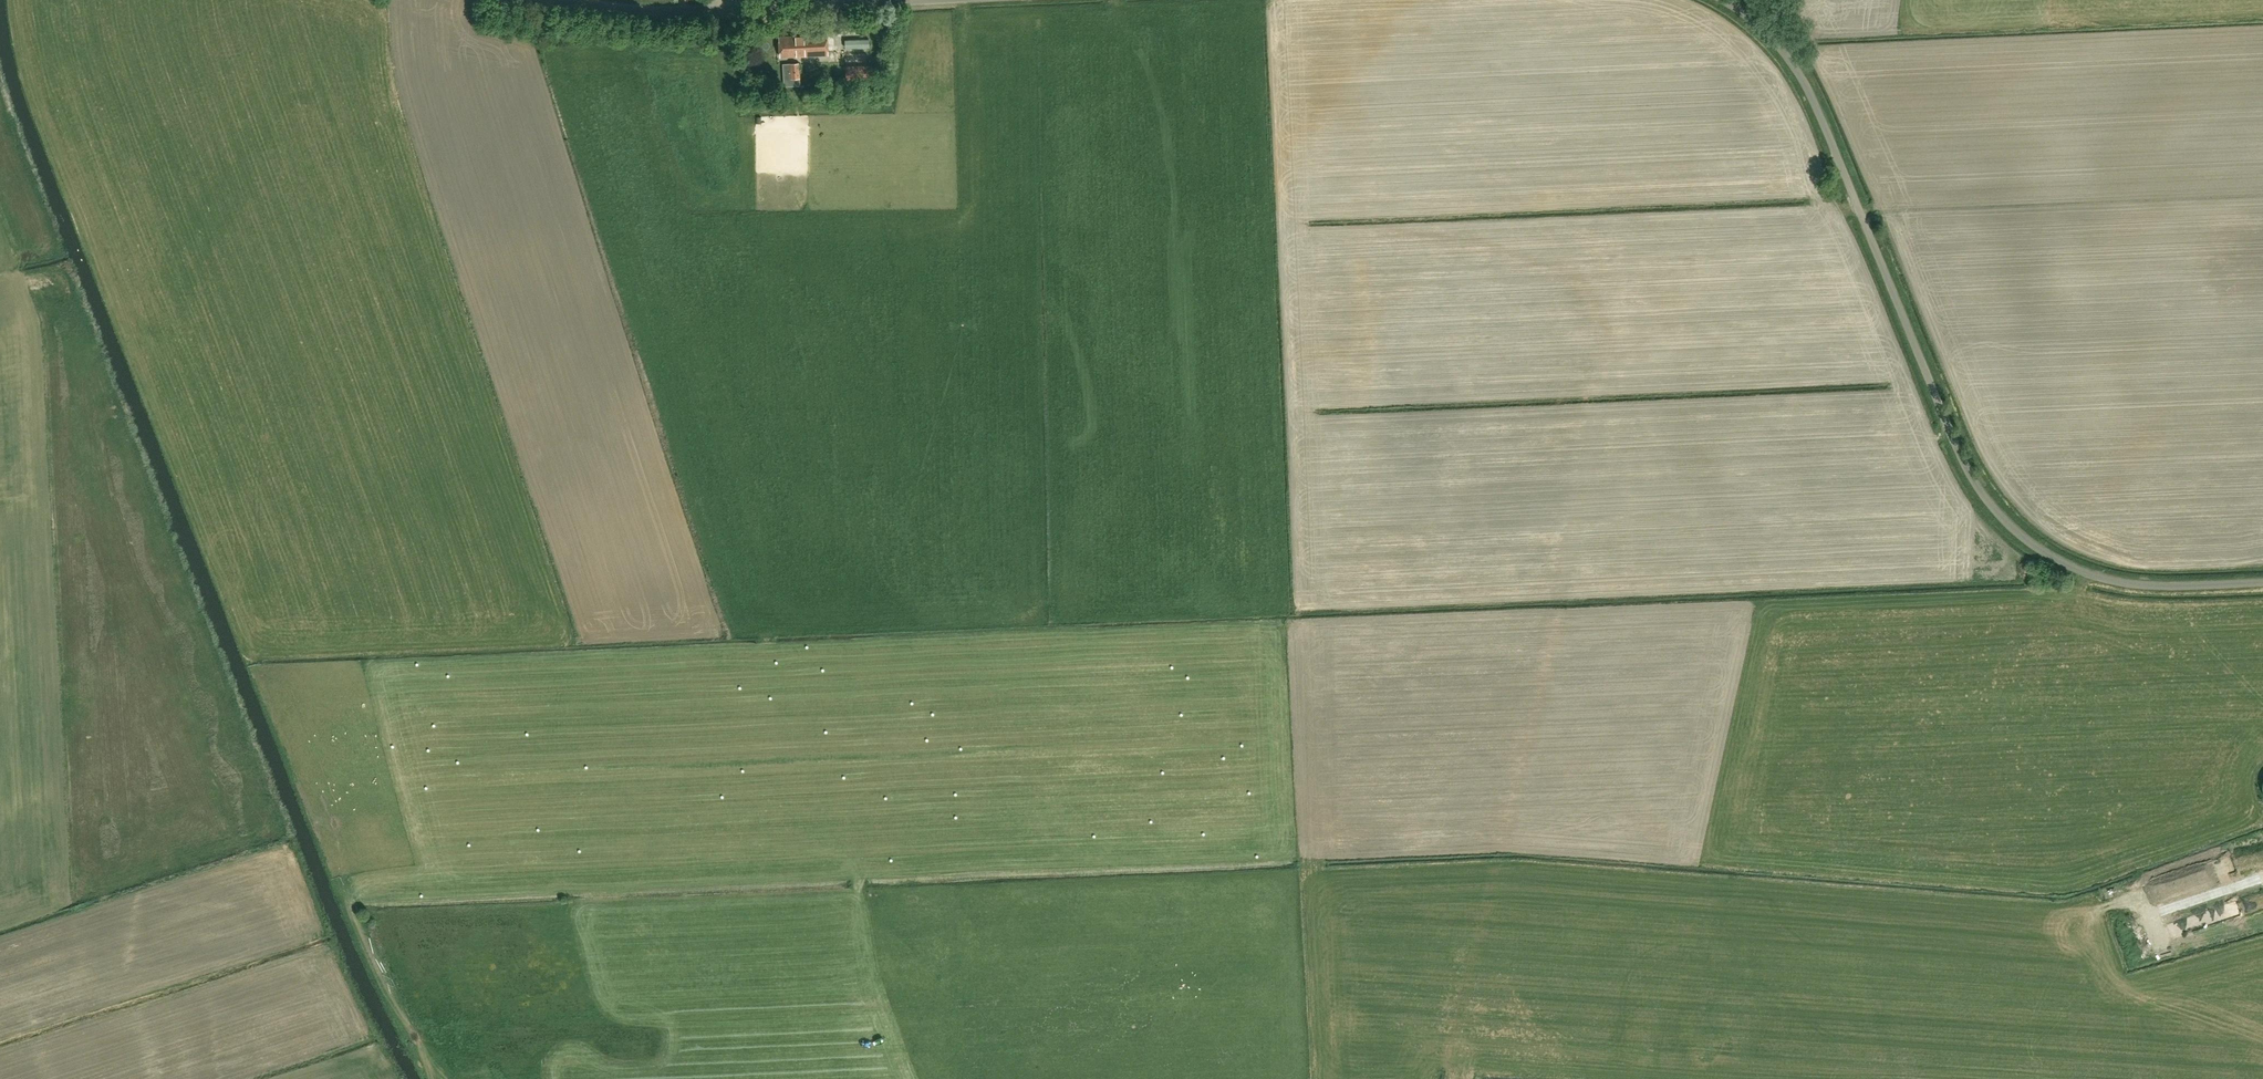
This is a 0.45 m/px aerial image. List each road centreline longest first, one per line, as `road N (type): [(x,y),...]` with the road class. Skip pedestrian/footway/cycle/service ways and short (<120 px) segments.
road 1 (unclassified): [(1724,0),(1804,76),(1964,461),(2011,529),(2089,576),(2141,588),(2262,585)]
road 2 (unclassified): [(569,0),(710,9),(908,0)]
road 3 (track): [(438,1078),(347,897)]

